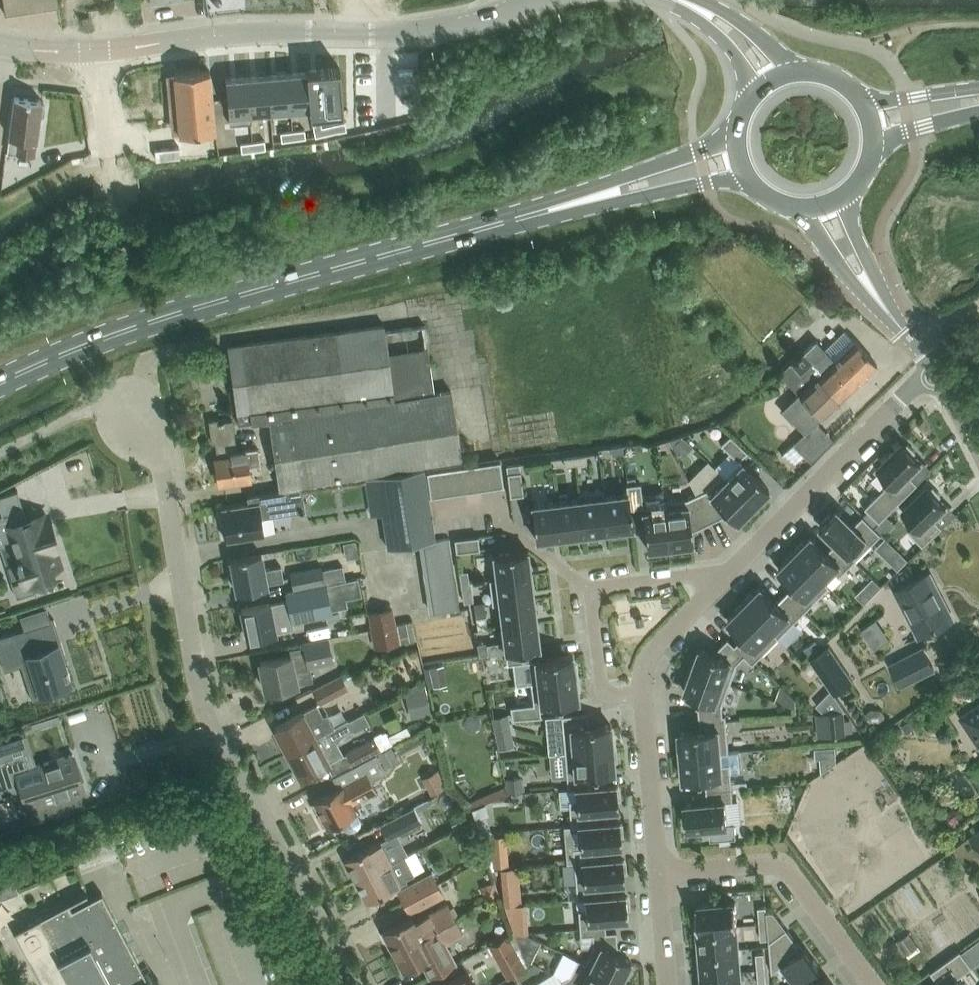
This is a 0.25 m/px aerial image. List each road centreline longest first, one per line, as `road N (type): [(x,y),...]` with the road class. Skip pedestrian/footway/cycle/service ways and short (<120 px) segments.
road 1 (primary): [(0,381),(125,329),(263,286),(590,198)]
road 2 (residential): [(352,984),(200,700),(152,416)]
road 3 (tertiary): [(93,50),(207,36),(435,31),(538,0)]
road 4 (residential): [(723,582),(934,365)]
road 5 (residential): [(651,874),(769,869),(857,984)]
road 6 (residential): [(723,582),(695,577),(600,590),(594,608),(602,685),(614,694),(639,692)]
road 7 (residential): [(651,874),(639,692)]
road 8 (primary): [(735,134),(590,198)]
road 9 (primary): [(590,198),(643,197),(745,176)]
road 10 (residential): [(639,692),(652,659),(723,582)]
road 11 (tertiary): [(800,209),(835,260),(889,312)]
road 12 (tertiary): [(793,71),(743,22),(689,2)]
road 13 (tertiary): [(889,312),(839,200)]

